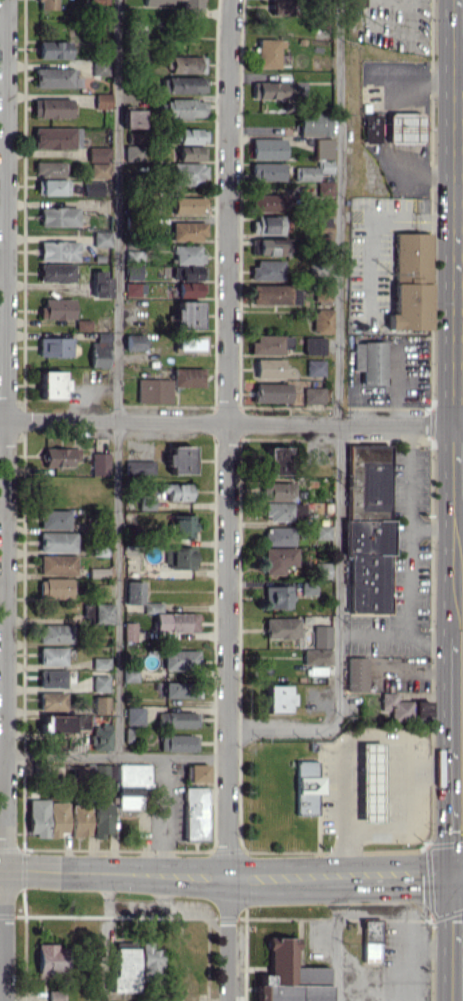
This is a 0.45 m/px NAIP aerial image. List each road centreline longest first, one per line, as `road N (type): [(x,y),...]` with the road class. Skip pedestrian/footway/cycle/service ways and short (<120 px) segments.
road 1 (residential): [(6,0),(4,1000)]
road 2 (residential): [(229,0),(226,876)]
road 3 (primary): [(455,632),(457,0)]
road 4 (residential): [(0,420),(462,424)]
road 5 (primary): [(457,874),(455,632)]
road 6 (secondary): [(0,871),(226,876)]
road 7 (secondary): [(325,877),(457,874)]
road 8 (primary): [(457,1000),(457,874)]
road 9 (residential): [(226,1000),(226,876)]

